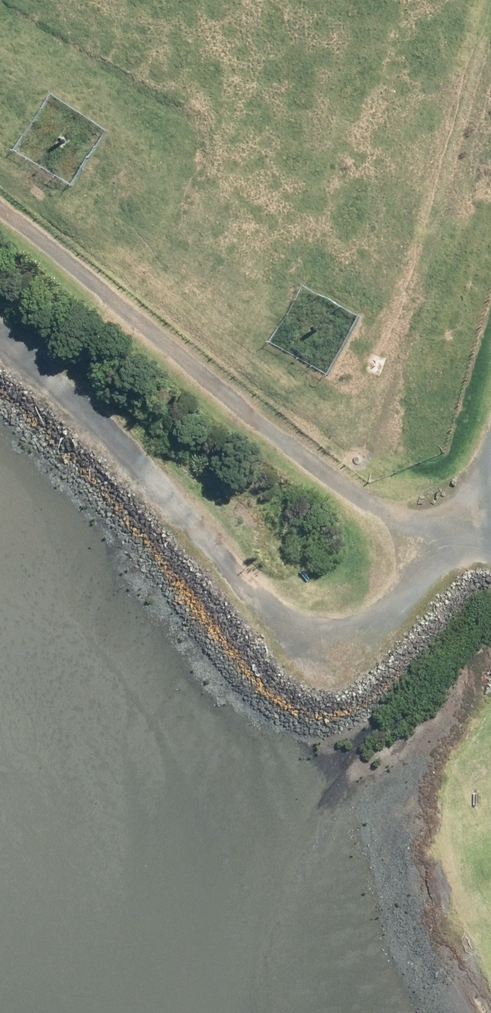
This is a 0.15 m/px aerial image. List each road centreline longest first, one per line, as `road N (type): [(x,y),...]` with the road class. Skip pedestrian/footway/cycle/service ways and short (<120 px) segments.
road 1 (track): [(0,358),(102,434),(247,597),(284,621),(370,622),(395,607),(463,534)]
road 2 (track): [(0,214),(319,473),(381,513),(490,542)]

